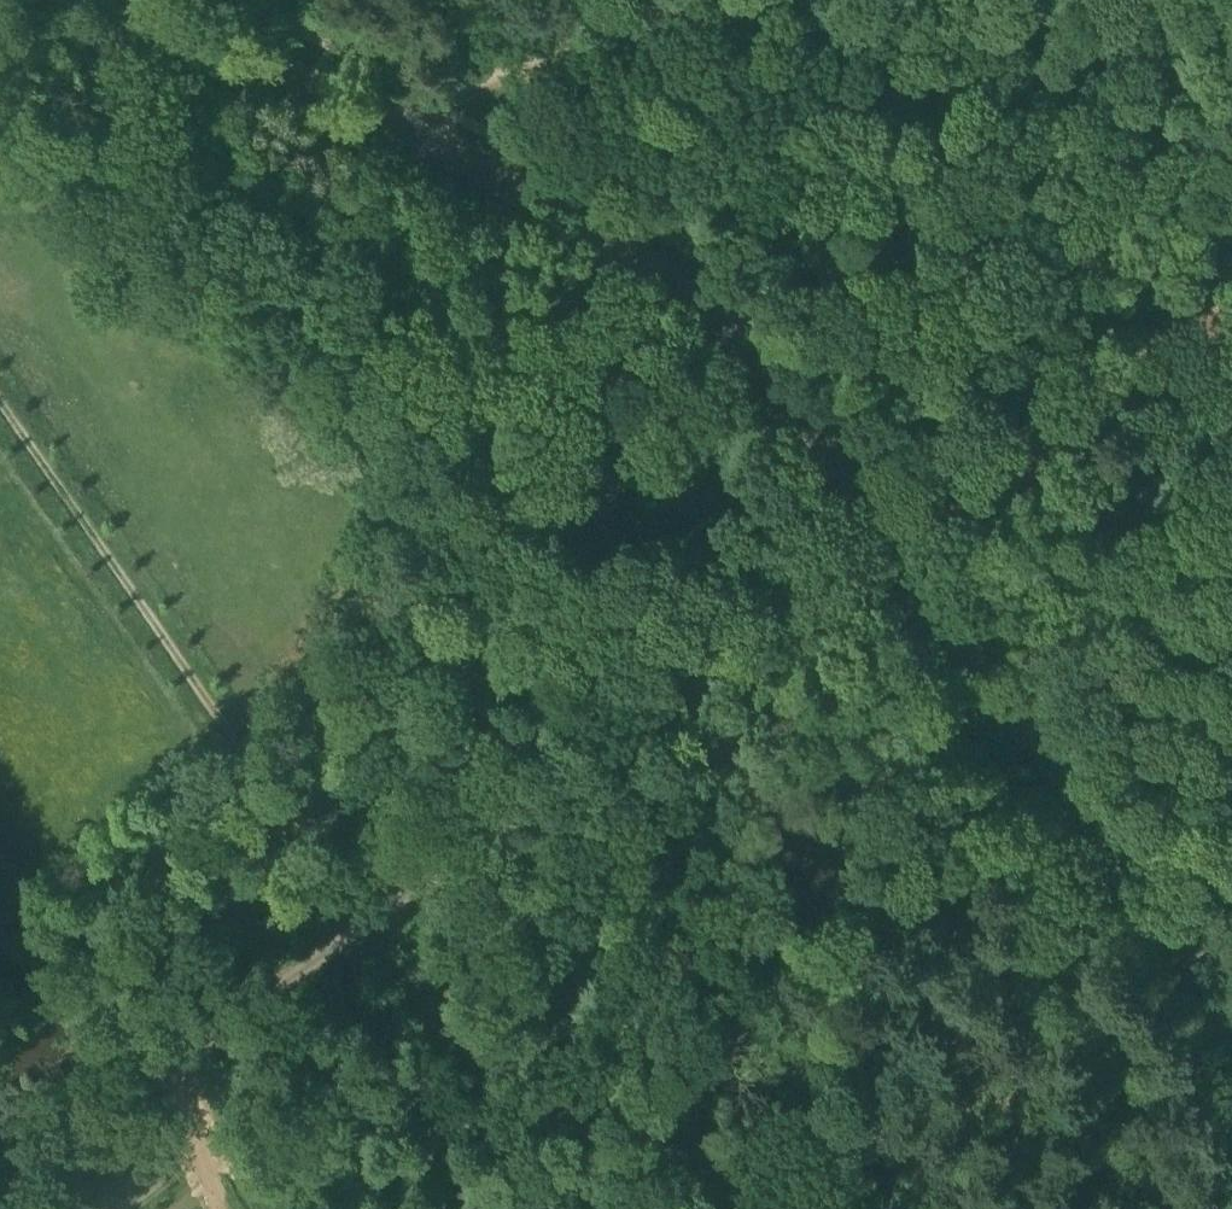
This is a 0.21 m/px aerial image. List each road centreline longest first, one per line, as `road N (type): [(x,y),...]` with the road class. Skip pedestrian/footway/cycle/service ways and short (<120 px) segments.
road 1 (tertiary): [(1231,1015),(775,374),(667,278),(408,130),(146,0)]
road 2 (track): [(0,401),(367,924),(900,550)]
road 3 (track): [(367,924),(0,1196)]
road 4 (track): [(1231,310),(900,550)]
road 5 (track): [(427,97),(683,0)]

